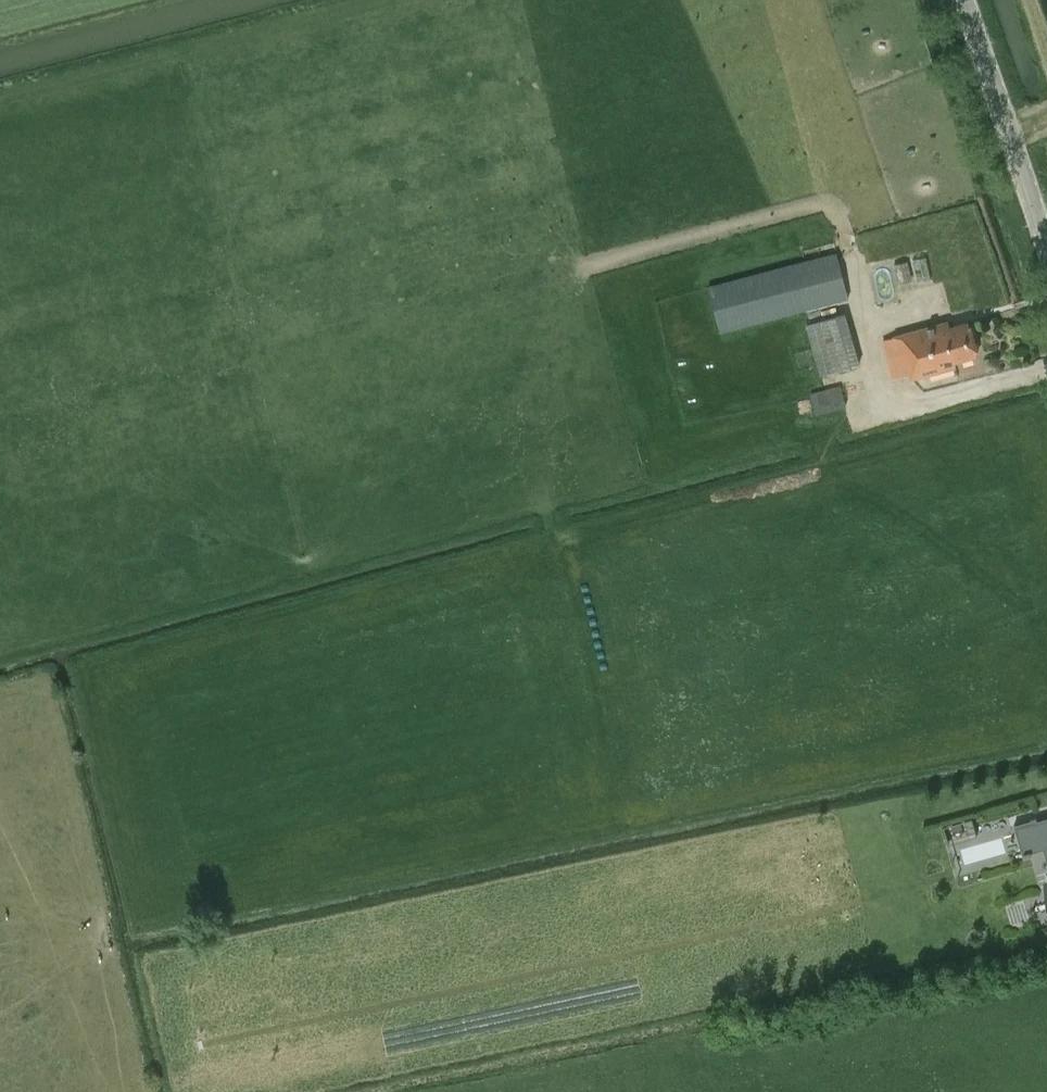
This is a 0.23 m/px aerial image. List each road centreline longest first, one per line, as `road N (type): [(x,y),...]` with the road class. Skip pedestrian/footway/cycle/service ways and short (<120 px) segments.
road 1 (unclassified): [(1046,252),(962,0)]

